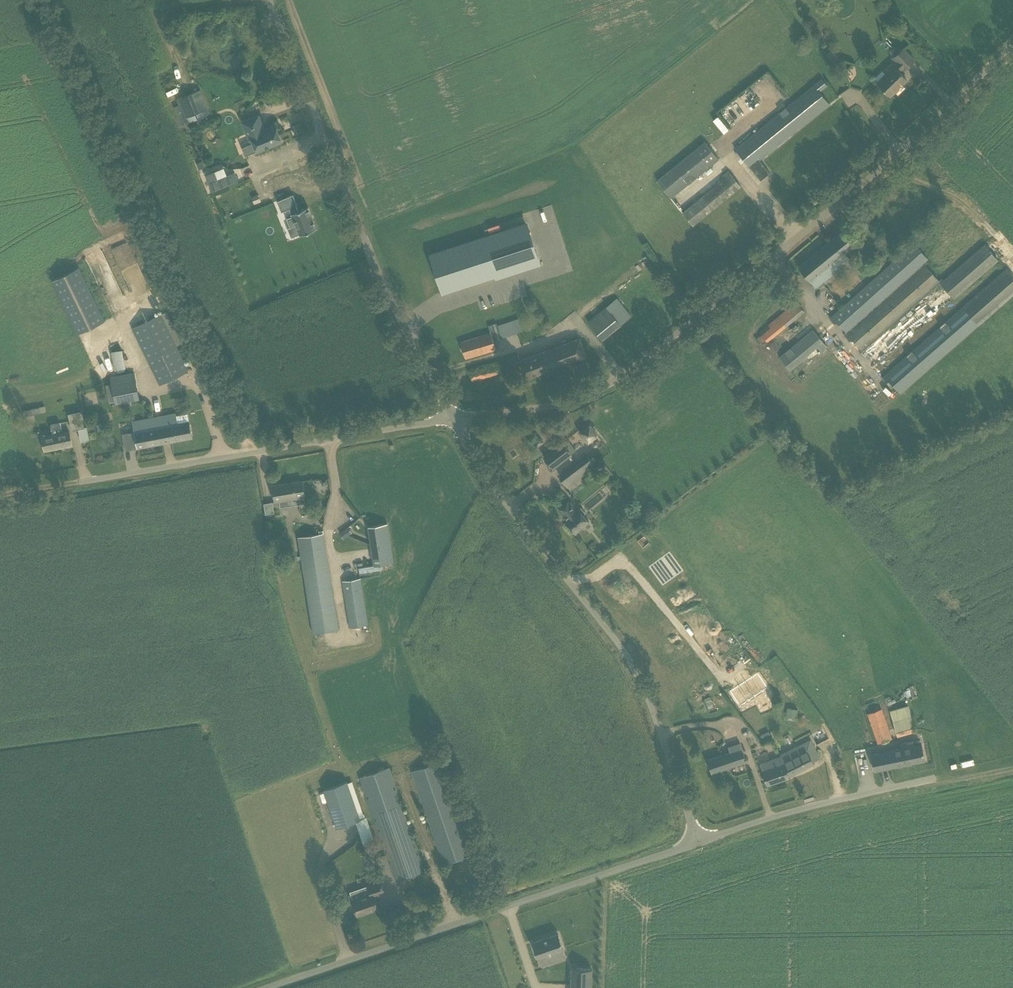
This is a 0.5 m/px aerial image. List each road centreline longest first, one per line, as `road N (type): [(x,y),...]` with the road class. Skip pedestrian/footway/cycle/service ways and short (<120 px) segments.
road 1 (unclassified): [(454,419),(565,401),(622,377),(877,170),(1012,43)]
road 2 (unclassified): [(695,846),(629,658),(499,495),(454,419)]
road 3 (unclassified): [(454,419),(372,262),(267,0)]
road 4 (unclassified): [(272,987),(695,846)]
road 5 (unclassified): [(82,481),(454,419)]
road 6 (unclassified): [(695,846),(933,786)]

